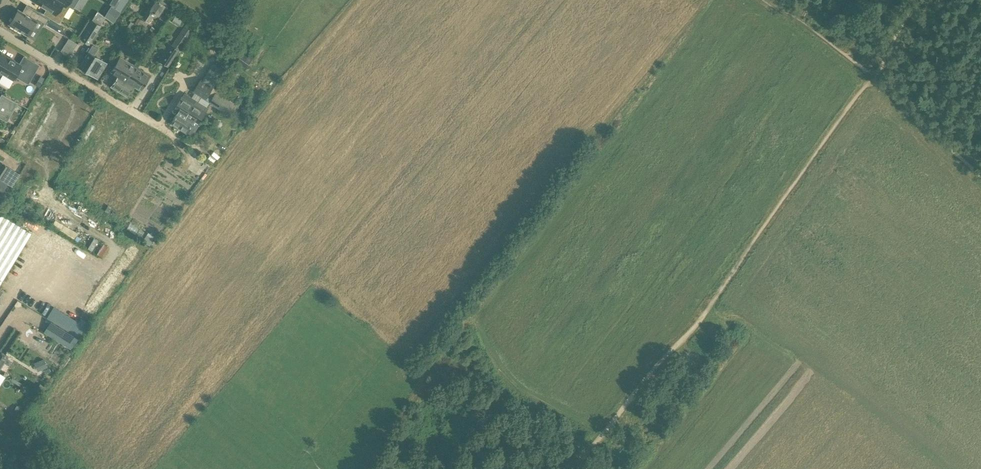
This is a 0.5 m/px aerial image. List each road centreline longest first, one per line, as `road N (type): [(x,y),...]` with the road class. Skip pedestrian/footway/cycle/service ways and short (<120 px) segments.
road 1 (track): [(869,79),(683,342),(572,468)]
road 2 (residential): [(167,134),(0,29)]
road 3 (track): [(869,79),(980,179)]

